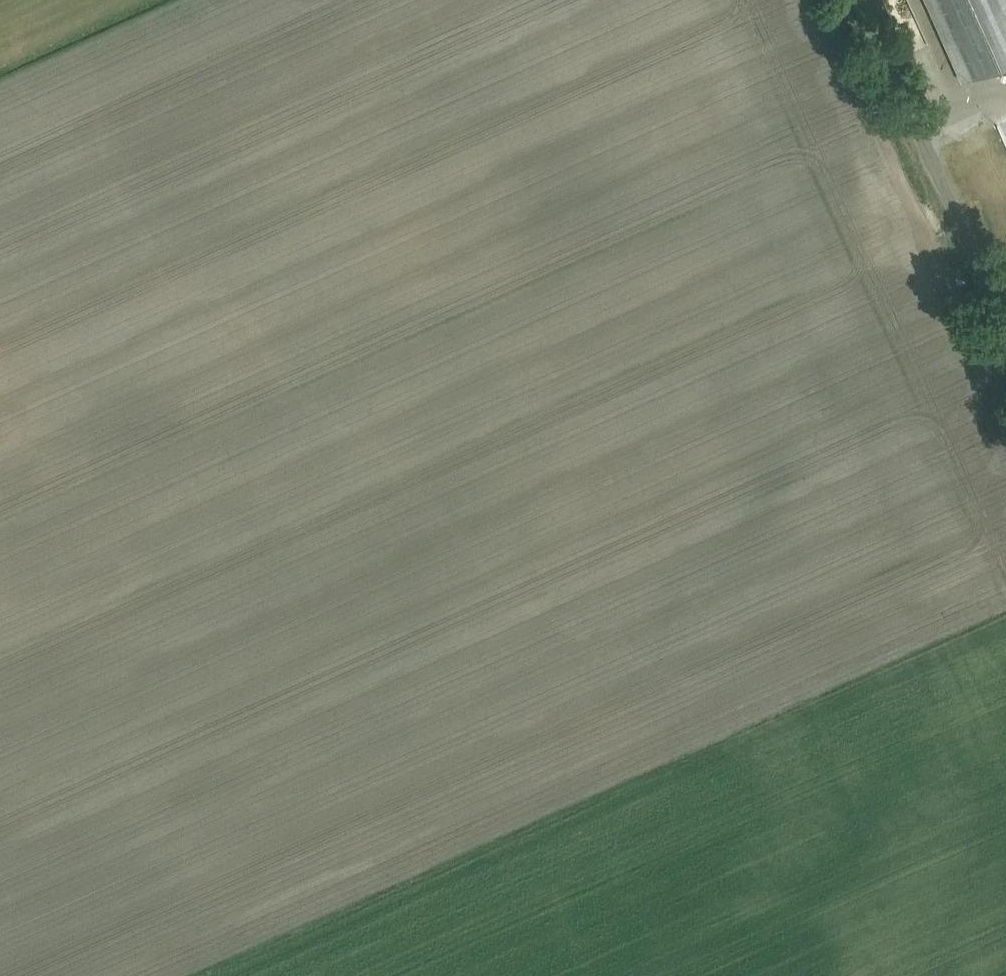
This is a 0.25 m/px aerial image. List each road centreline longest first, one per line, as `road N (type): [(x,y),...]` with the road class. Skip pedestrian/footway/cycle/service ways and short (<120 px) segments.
road 1 (unclassified): [(1005,324),(860,0)]

